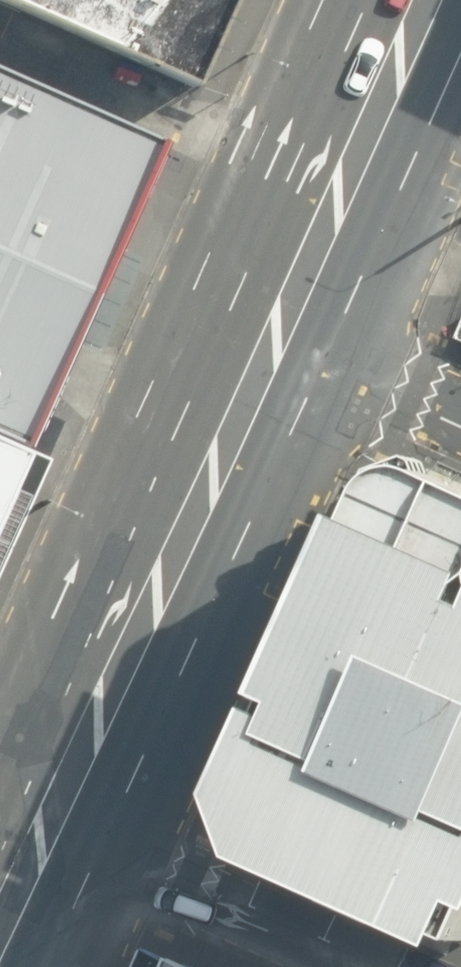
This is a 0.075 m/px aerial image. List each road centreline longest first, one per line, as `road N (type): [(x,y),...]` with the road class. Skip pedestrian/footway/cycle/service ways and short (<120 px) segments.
road 1 (secondary): [(41,853),(274,335)]
road 2 (secondary): [(274,335),(421,0)]
road 3 (unclassified): [(348,966),(41,853)]
road 4 (unclassified): [(274,335),(460,418)]

